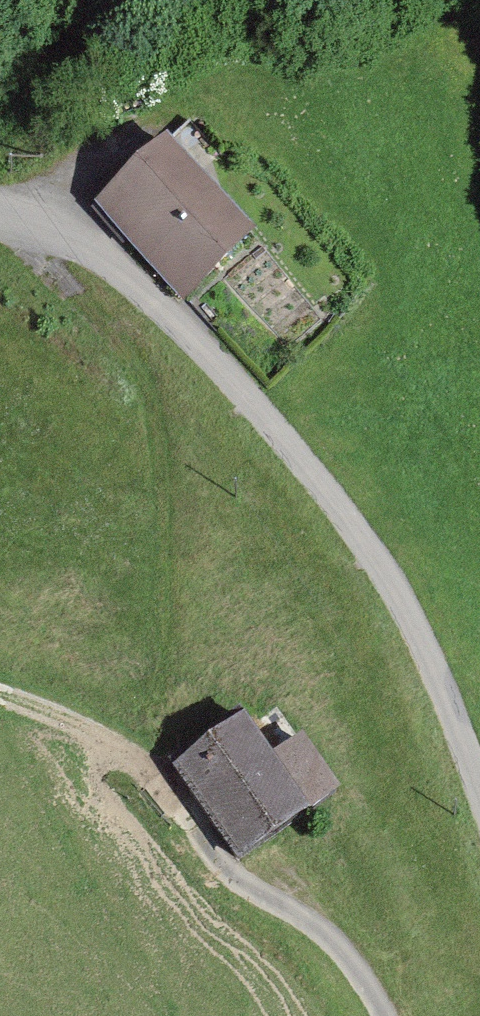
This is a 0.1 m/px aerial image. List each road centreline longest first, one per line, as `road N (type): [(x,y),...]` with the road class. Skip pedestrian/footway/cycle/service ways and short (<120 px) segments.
road 1 (residential): [(0,209),(88,247),(149,291),(318,478),(393,582),(479,780)]
road 2 (track): [(123,756),(162,647),(166,478),(150,391),(119,325),(29,218)]
road 3 (track): [(386,1015),(350,957),(235,872),(157,781),(41,702),(0,691)]

